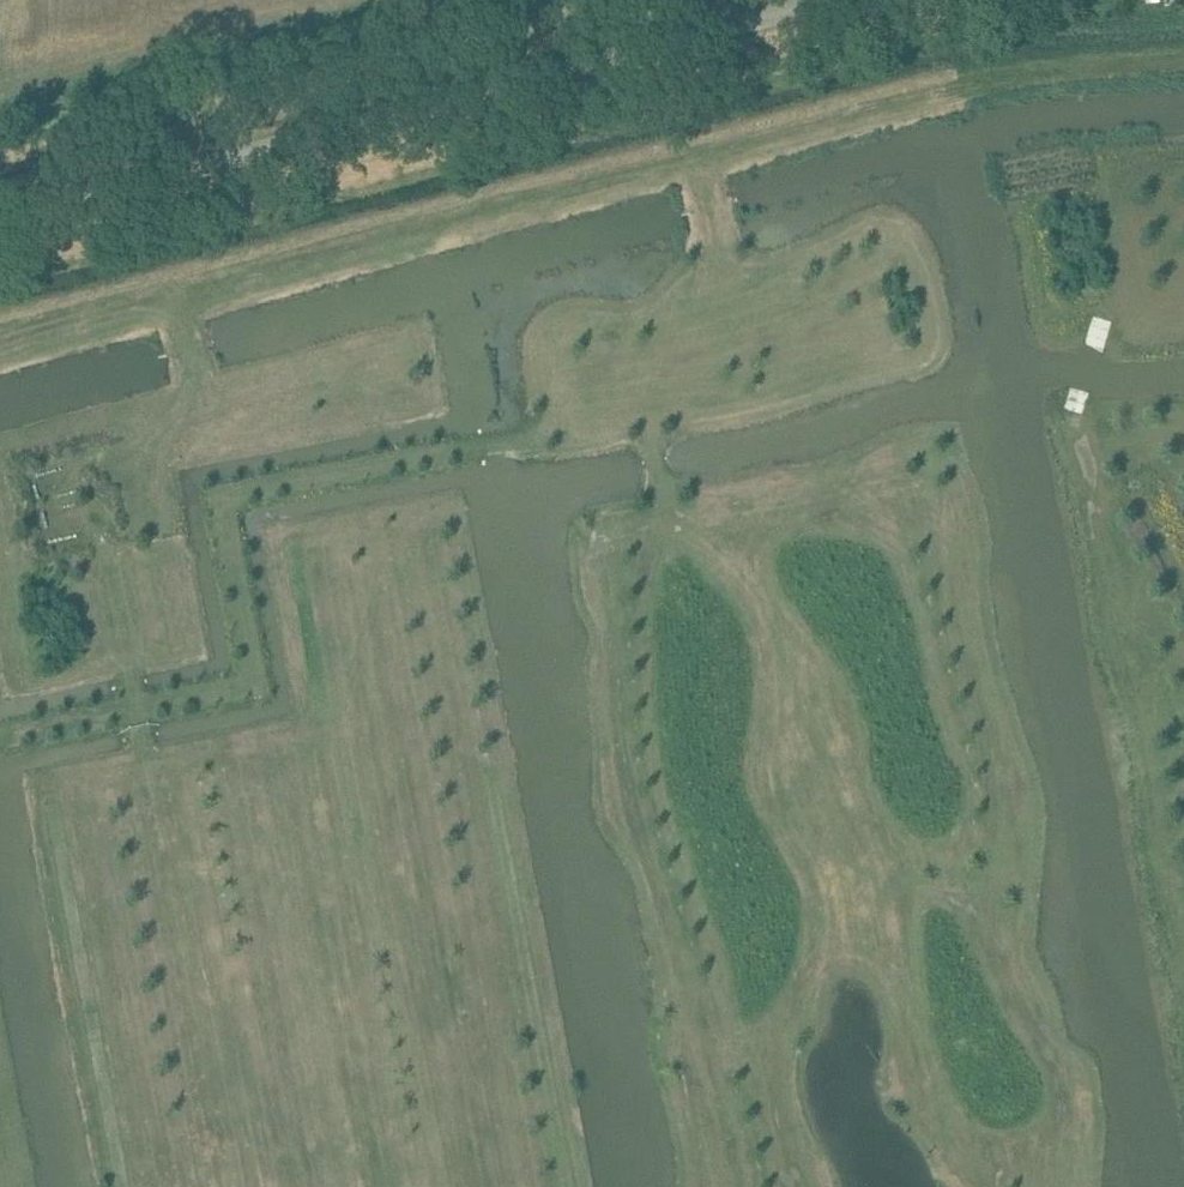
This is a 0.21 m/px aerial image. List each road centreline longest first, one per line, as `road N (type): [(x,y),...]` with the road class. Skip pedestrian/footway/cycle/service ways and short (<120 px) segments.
road 1 (track): [(0,350),(656,167),(679,167),(699,179),(713,221),(713,260),(656,395),(649,432),(660,502)]
road 2 (track): [(129,310),(173,324),(190,368),(188,391),(144,472),(151,541),(145,589),(121,646),(195,982),(237,1066),(280,1127),(300,1186)]
road 3 (tertiary): [(0,221),(841,0)]
road 4 (track): [(0,170),(639,0)]

